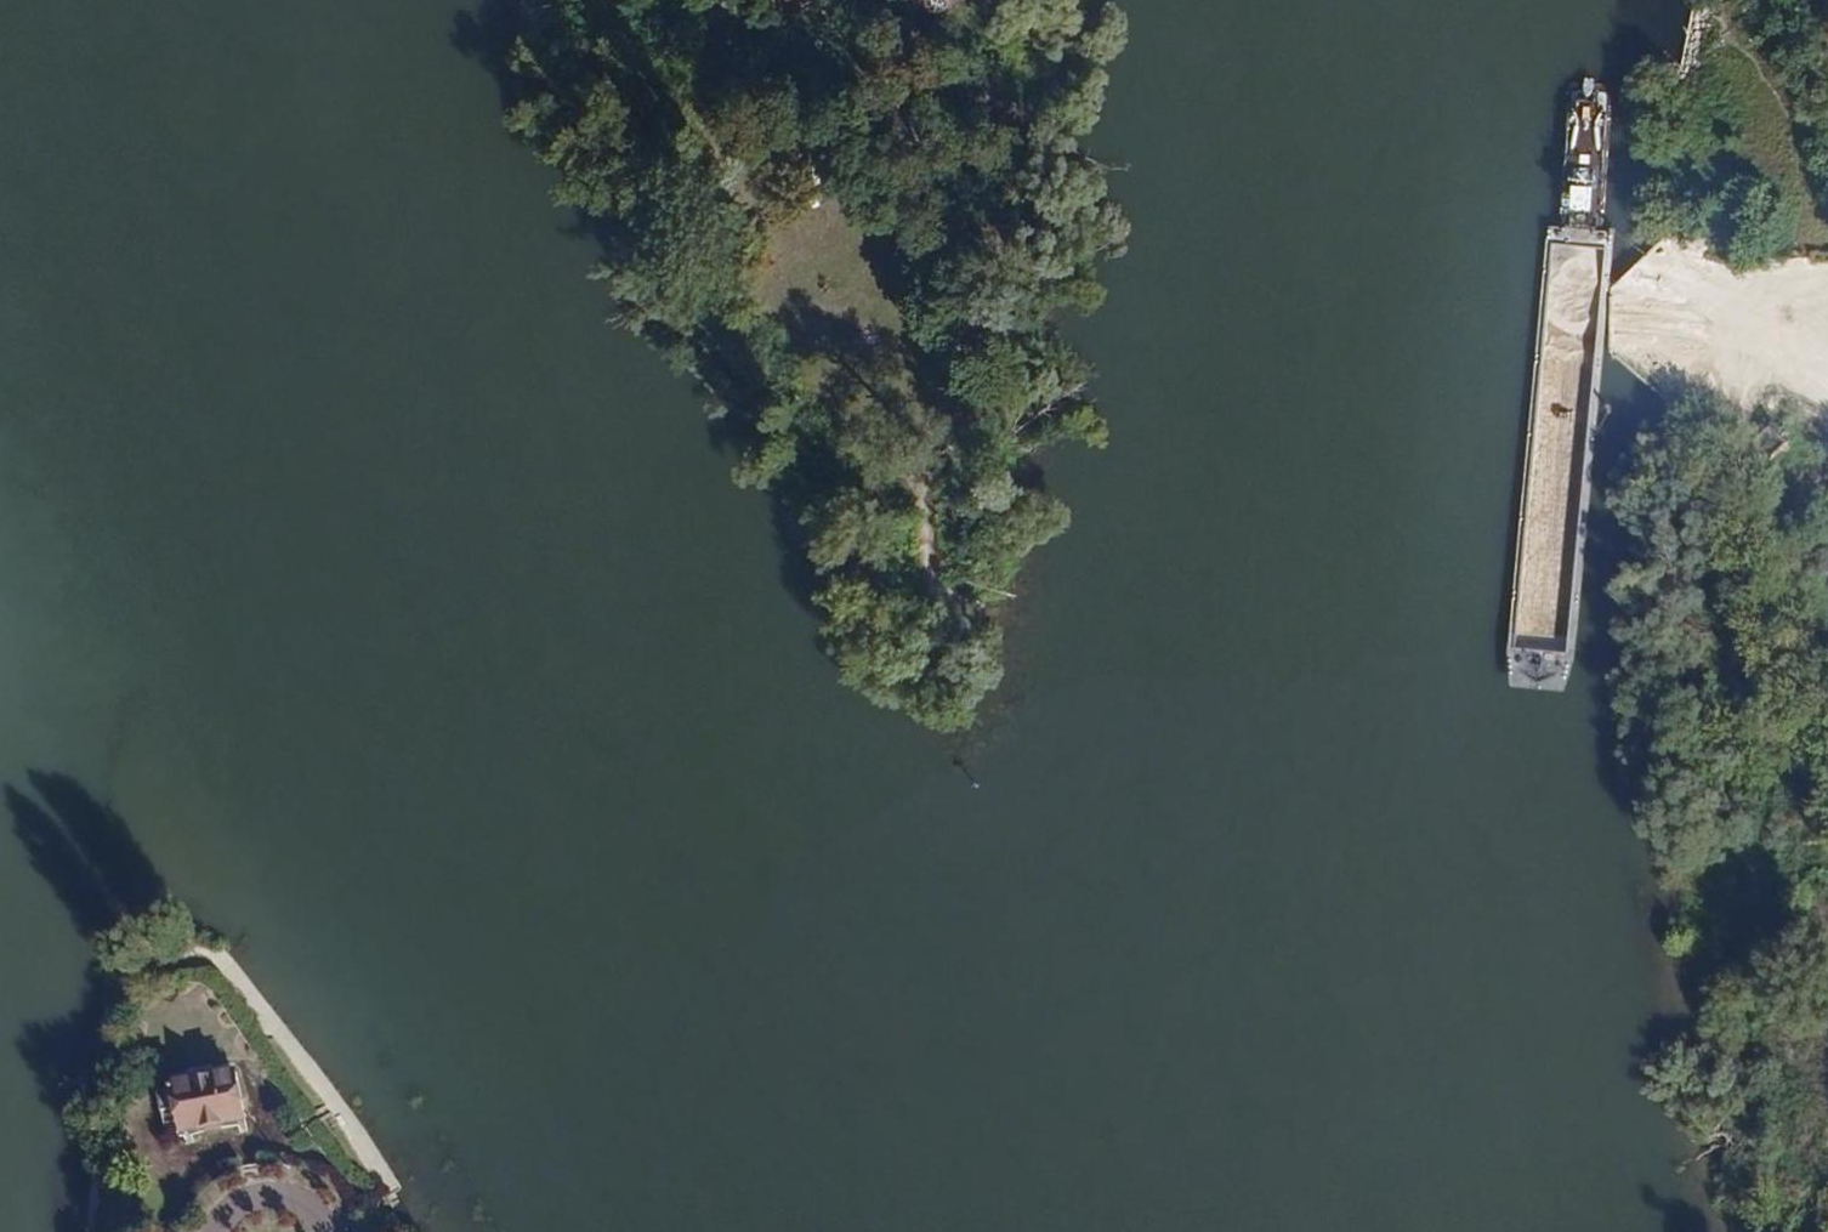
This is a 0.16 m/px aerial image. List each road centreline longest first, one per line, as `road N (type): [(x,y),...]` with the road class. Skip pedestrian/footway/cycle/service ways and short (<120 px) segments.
road 1 (residential): [(215,1231),(236,1200),(276,1187),(314,1201),(335,1231)]

